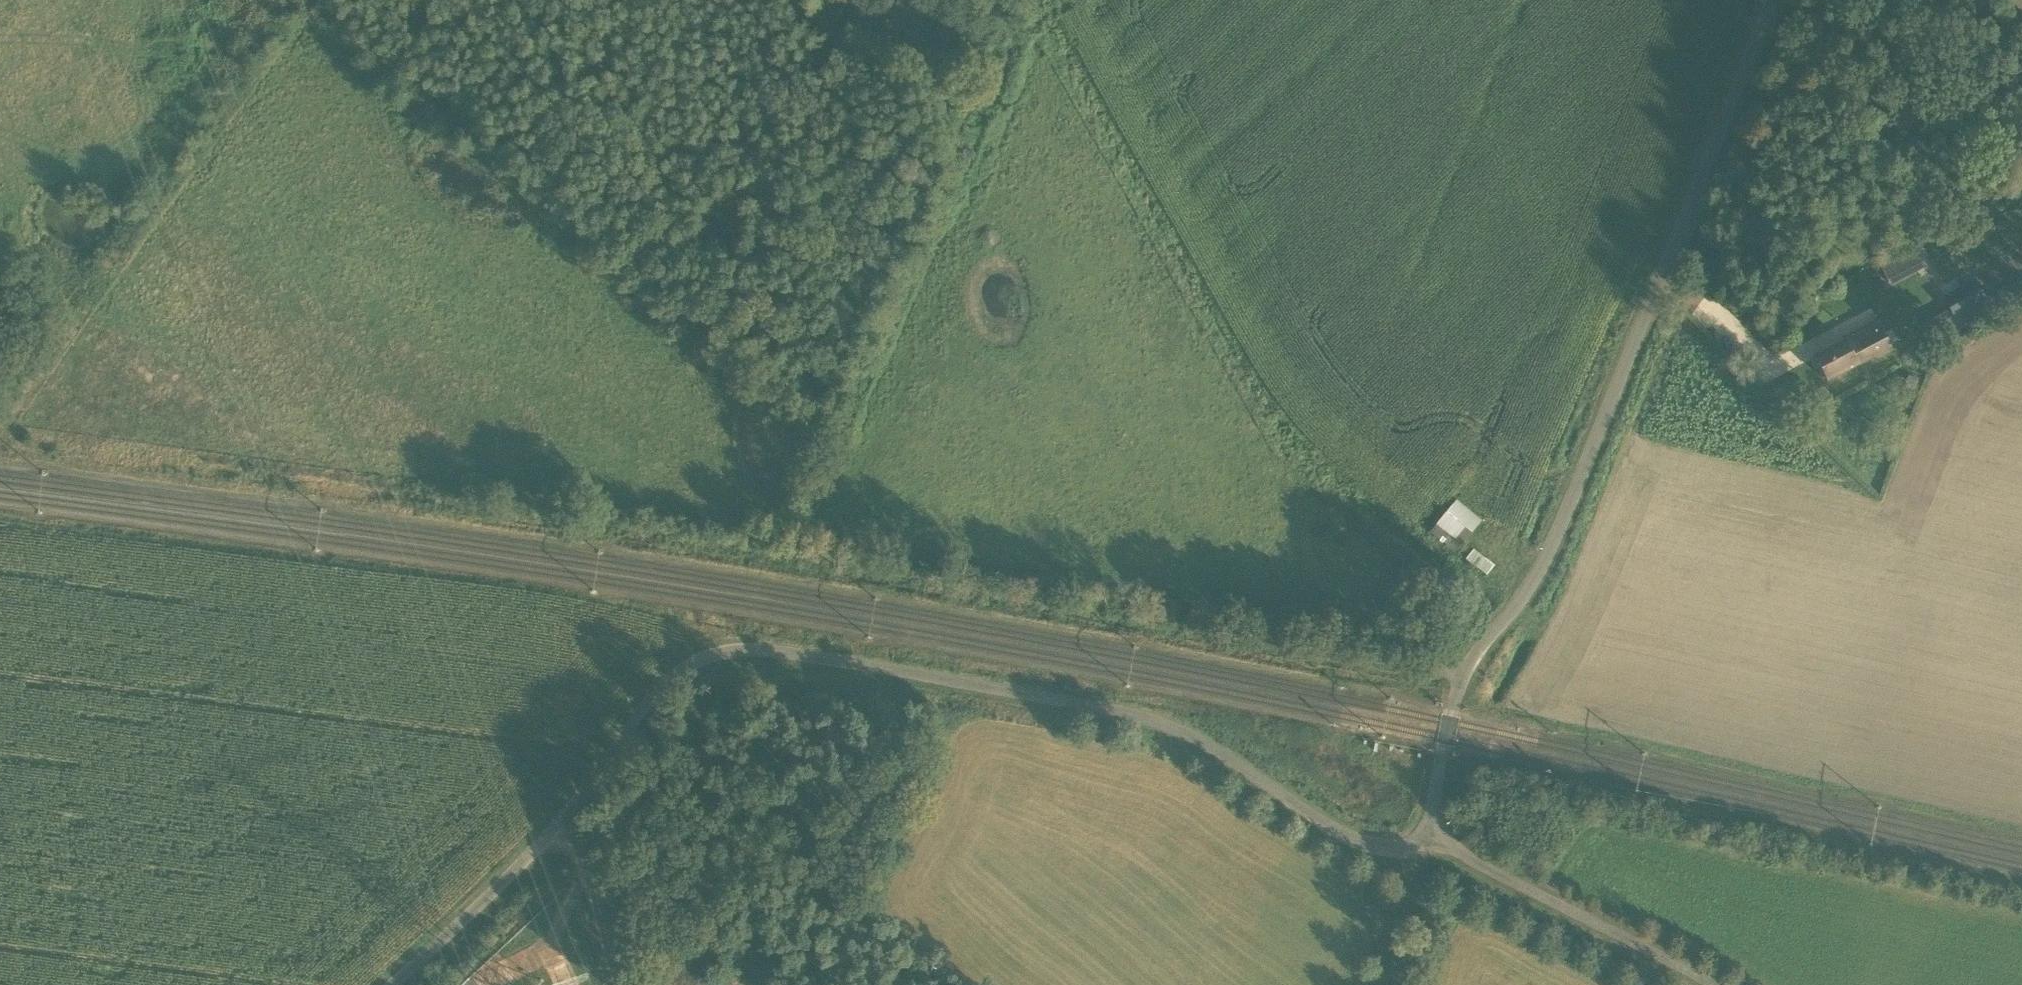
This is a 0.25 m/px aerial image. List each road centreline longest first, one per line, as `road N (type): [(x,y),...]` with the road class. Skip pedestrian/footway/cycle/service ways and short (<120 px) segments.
road 1 (unclassified): [(389,984),(562,822),(673,673),(704,657),(754,651),(1116,711),(1177,731),(1356,843),(1424,842)]
road 2 (unclassified): [(1424,842),(1463,674),(1573,488),(1763,0)]
road 3 (unclassified): [(1722,984),(1424,842)]
road 4 (track): [(1463,674),(1208,628)]
road 5 (track): [(562,822),(618,984)]
road 6 (track): [(1389,984),(1424,842)]

